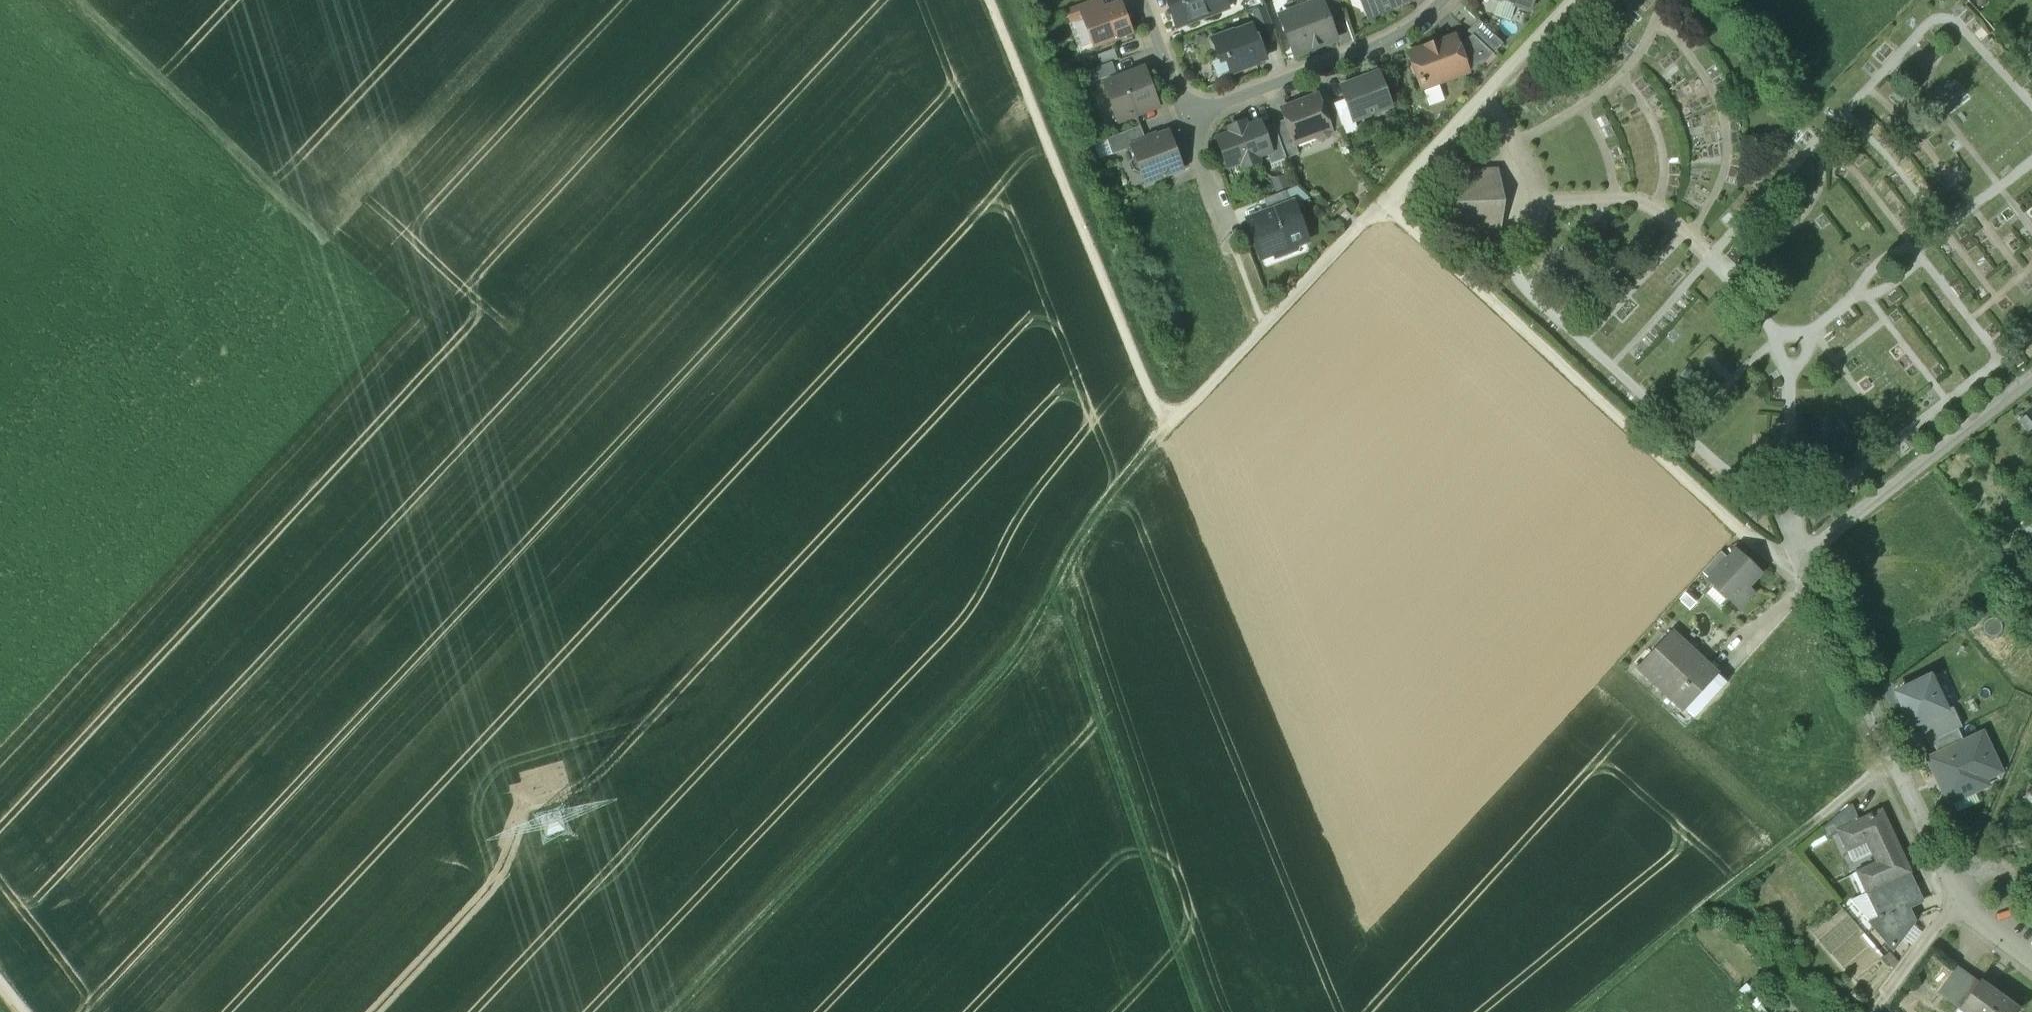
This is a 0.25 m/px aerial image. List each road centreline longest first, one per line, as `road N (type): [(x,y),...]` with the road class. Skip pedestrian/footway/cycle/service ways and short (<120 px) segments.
road 1 (track): [(671,1011),(1057,600),(1202,1011)]
road 2 (track): [(993,0),(1159,407),(1174,423),(1386,201)]
road 3 (residential): [(2031,954),(1970,906),(1819,607),(1777,553)]
road 4 (track): [(409,303),(67,0)]
road 5 (residential): [(2031,378),(1826,537),(1777,553)]
road 6 (track): [(1581,1011),(1811,823)]
road 7 (residential): [(1444,0),(1407,38),(1188,112)]
road 8 (track): [(1057,600),(1068,553),(1174,423)]
road 9 (residential): [(1188,112),(1236,255)]

